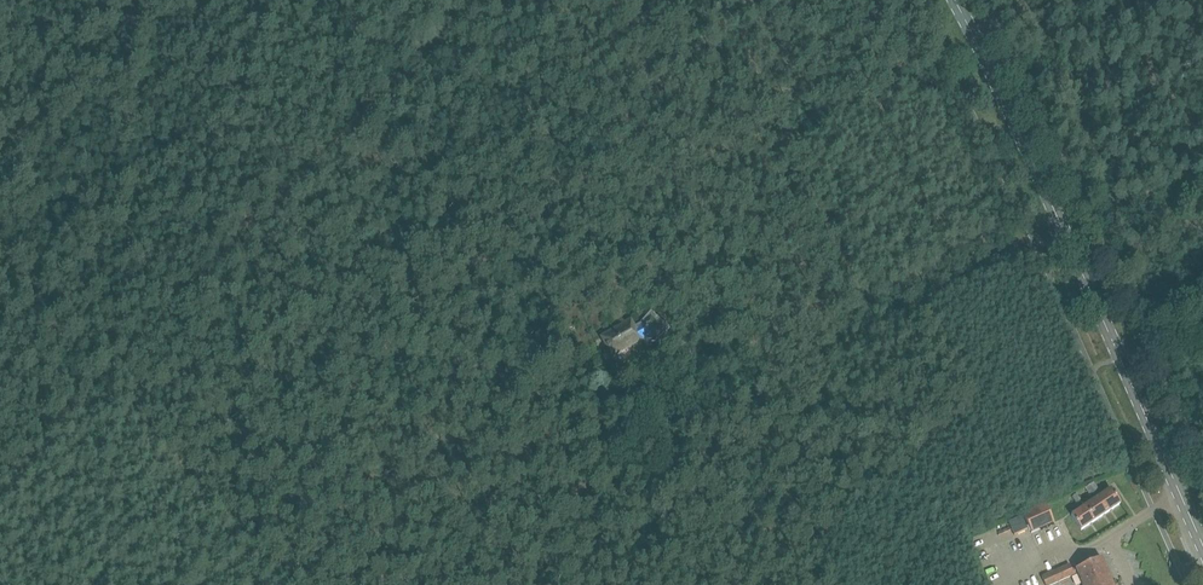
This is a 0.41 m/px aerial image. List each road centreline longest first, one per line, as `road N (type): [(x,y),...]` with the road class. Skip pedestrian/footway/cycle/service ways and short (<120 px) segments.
road 1 (primary): [(1119,358),(949,0)]
road 2 (primary): [(1202,547),(1119,358)]

